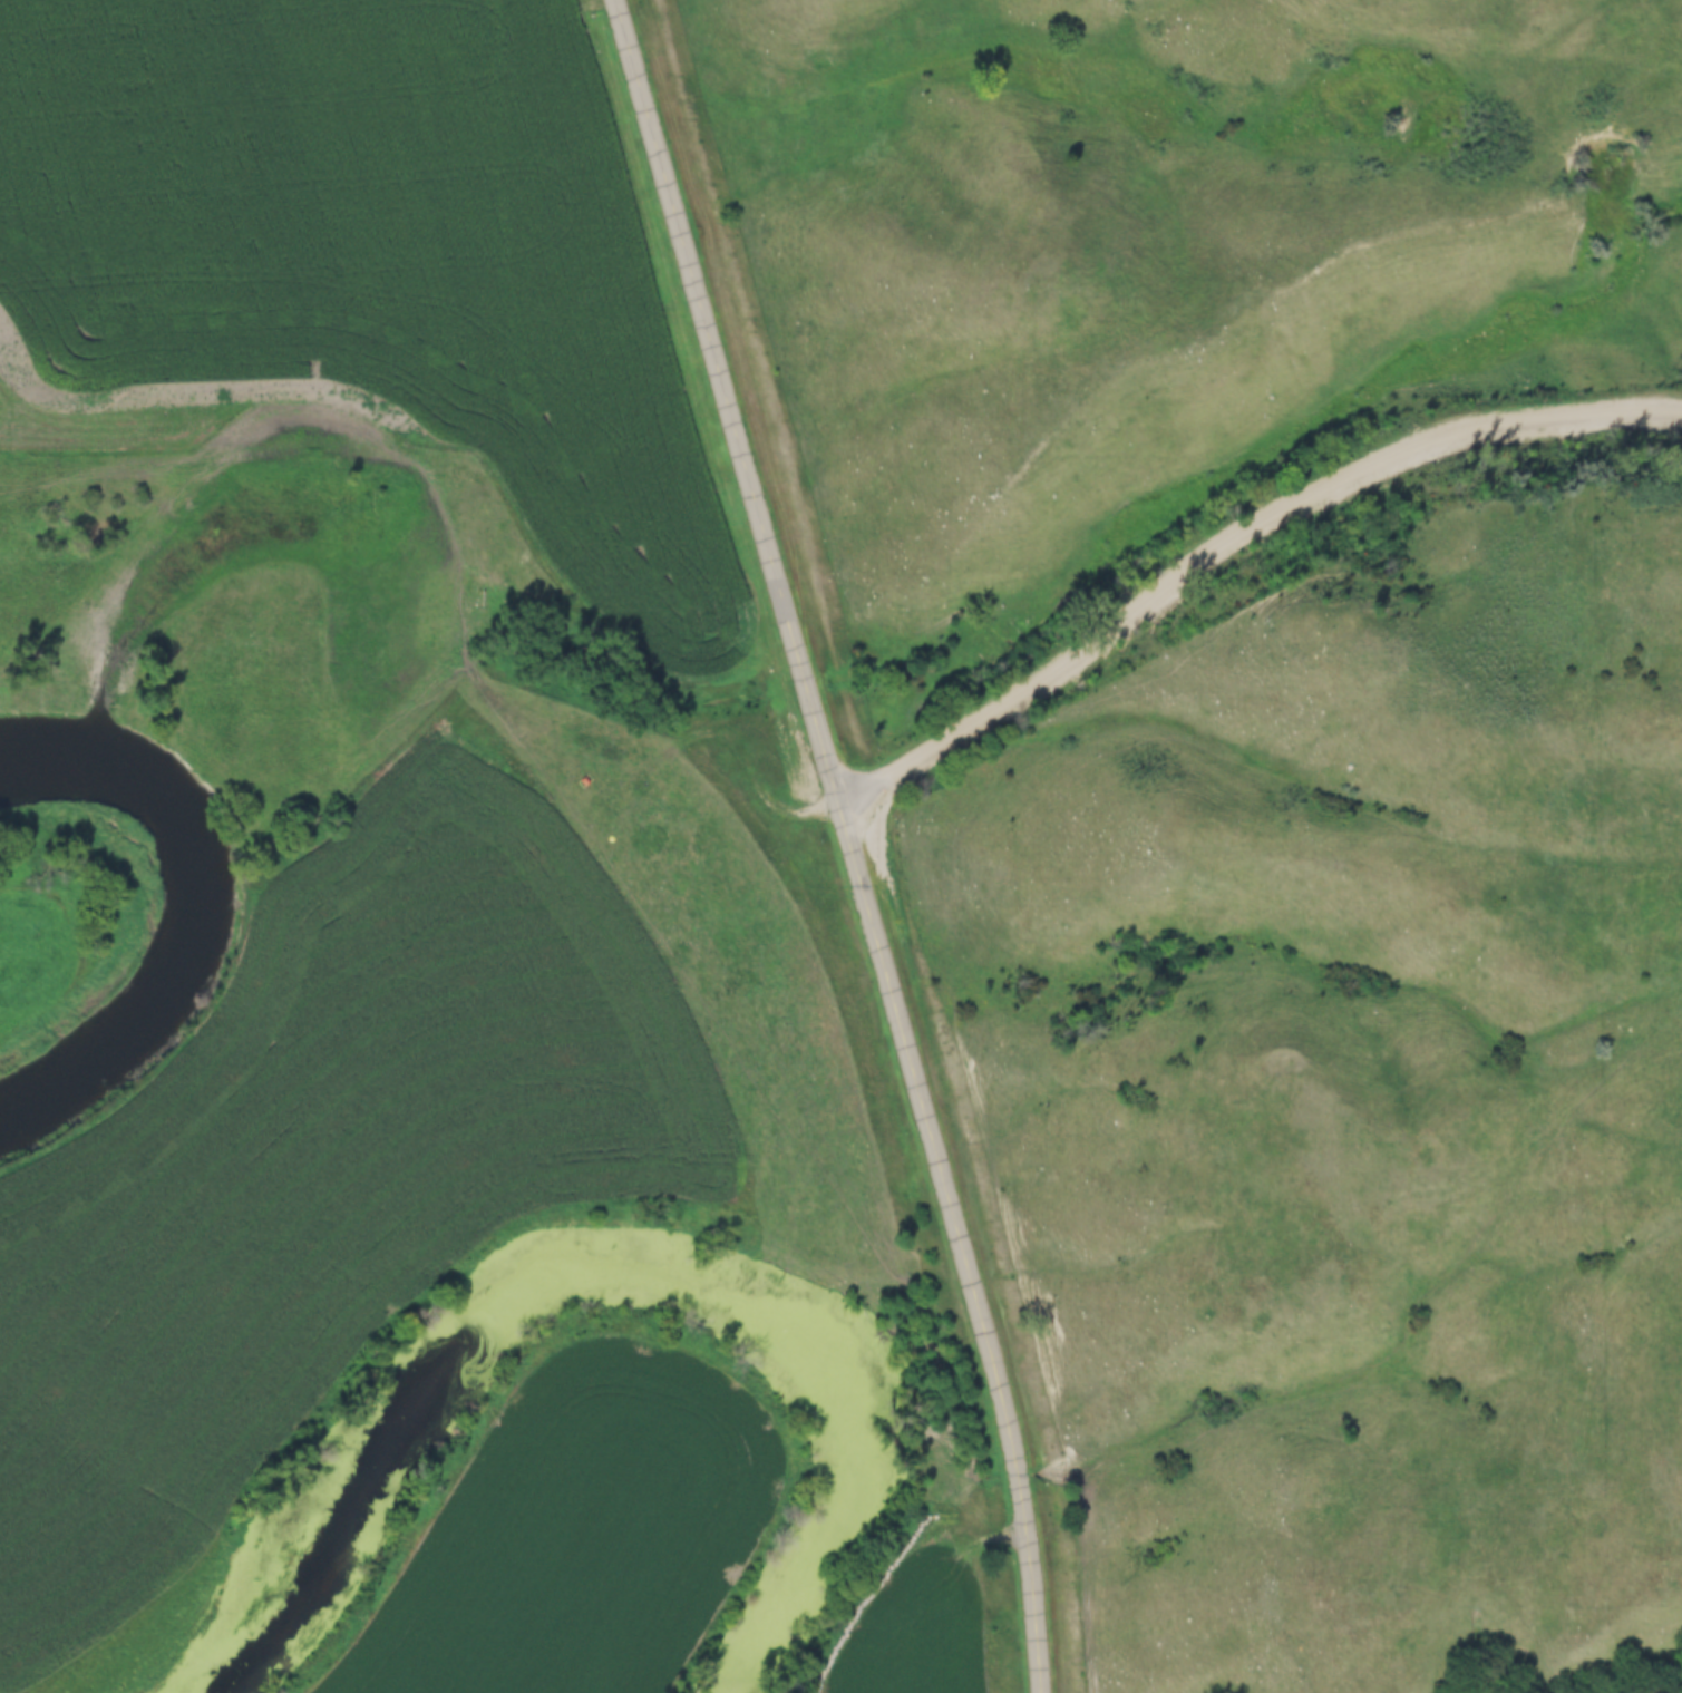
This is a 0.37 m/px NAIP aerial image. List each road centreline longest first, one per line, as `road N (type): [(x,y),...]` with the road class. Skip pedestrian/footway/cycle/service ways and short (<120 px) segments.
road 1 (tertiary): [(1038,1692),(1030,1564),(980,1335),(616,0)]
road 2 (residential): [(845,835),(1167,592),(1407,454),(1487,435),(1681,423)]

